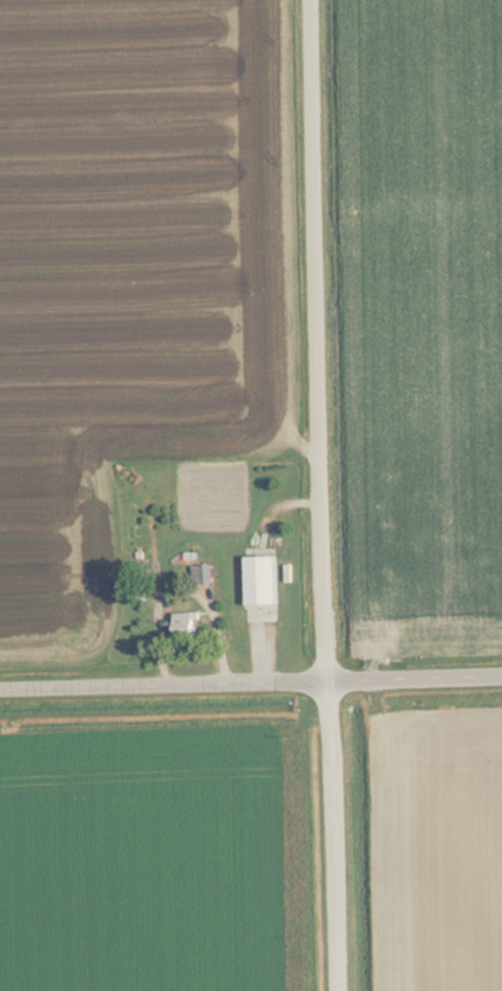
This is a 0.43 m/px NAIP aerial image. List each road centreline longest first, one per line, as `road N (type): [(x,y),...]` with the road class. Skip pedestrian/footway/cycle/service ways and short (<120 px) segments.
road 1 (residential): [(338,990),(322,0)]
road 2 (residential): [(0,681),(501,667)]

